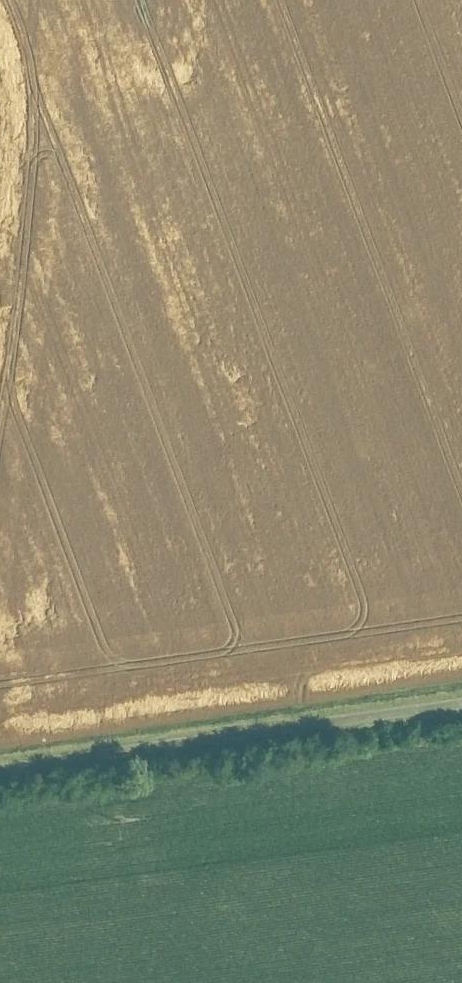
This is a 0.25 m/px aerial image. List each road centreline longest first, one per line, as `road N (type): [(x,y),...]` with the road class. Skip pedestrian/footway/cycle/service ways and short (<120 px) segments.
road 1 (residential): [(461,705),(0,768)]

